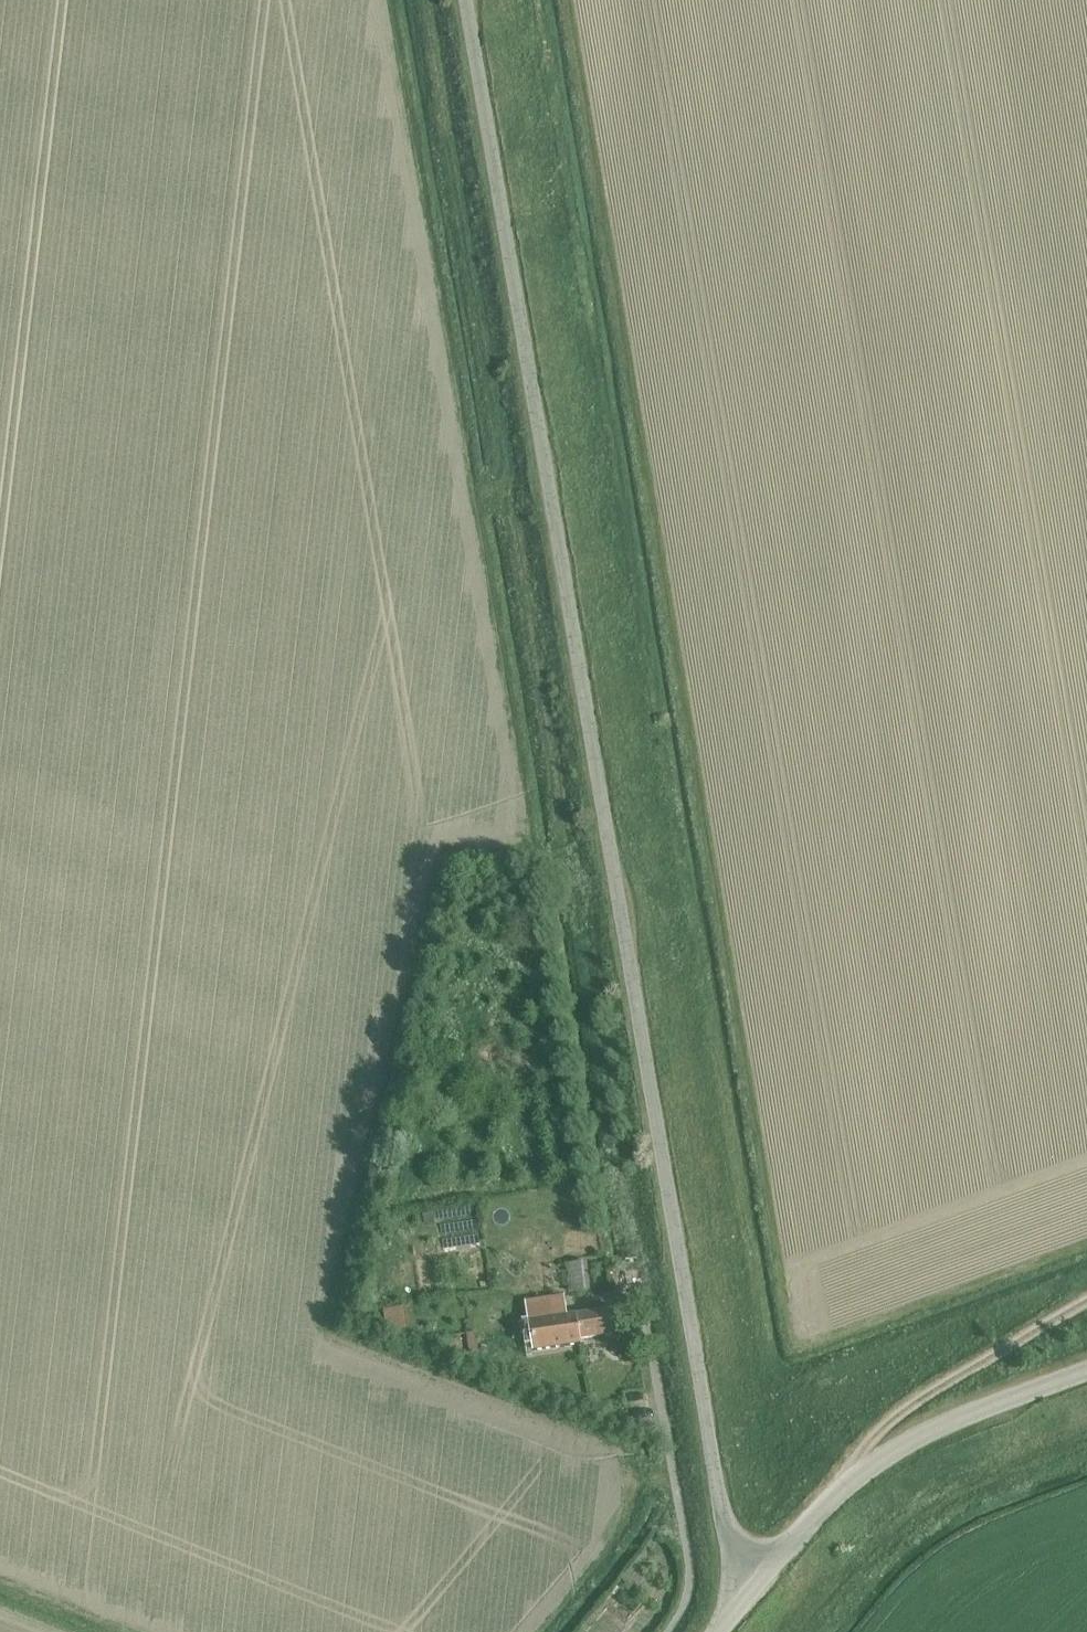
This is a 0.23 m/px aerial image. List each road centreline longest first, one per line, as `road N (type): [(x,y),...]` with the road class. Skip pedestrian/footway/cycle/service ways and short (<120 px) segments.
road 1 (unclassified): [(757,1580),(732,1546),(721,1505),(465,0)]
road 2 (unclassified): [(757,1580),(862,1460),(1086,1369)]
road 3 (unclassified): [(615,1296),(637,1295),(643,1304),(687,1547),(689,1599),(668,1631)]

